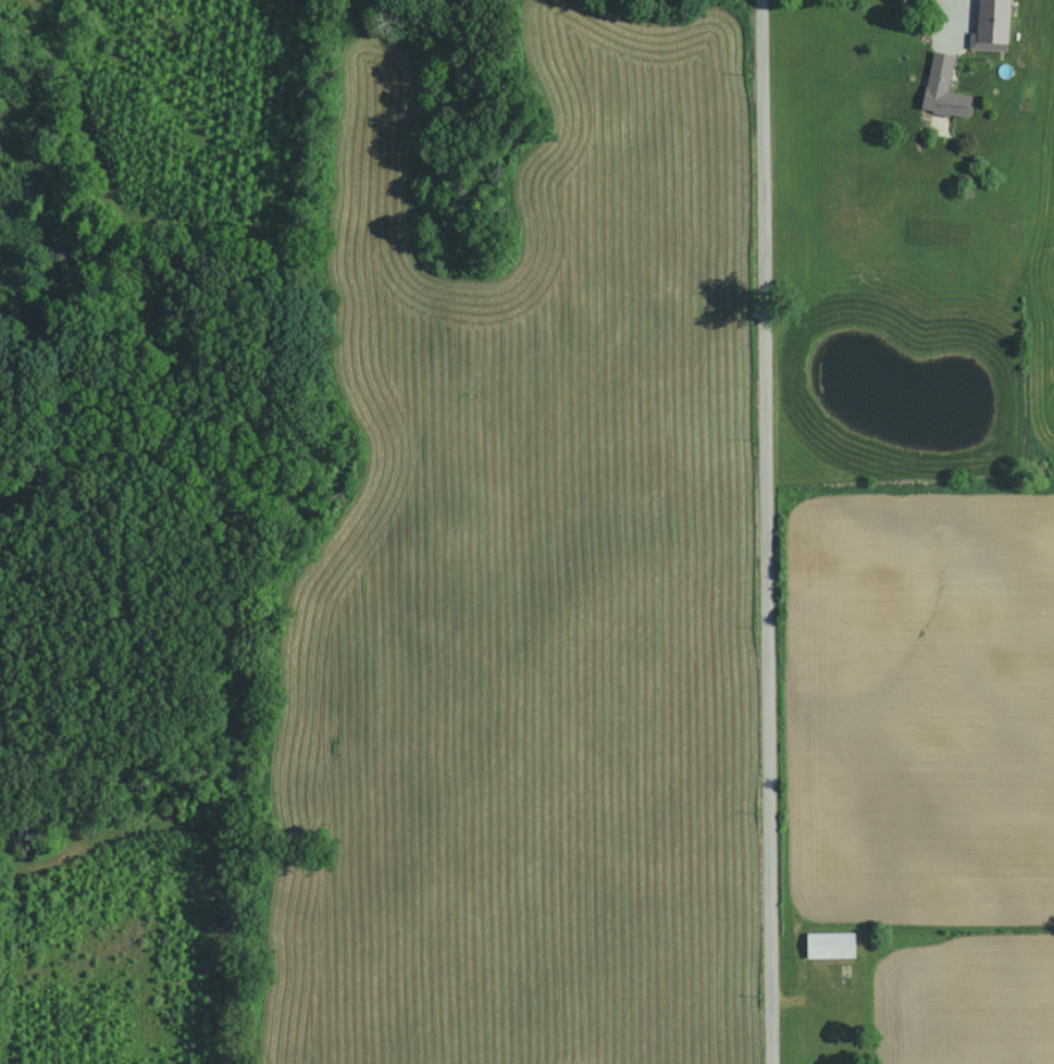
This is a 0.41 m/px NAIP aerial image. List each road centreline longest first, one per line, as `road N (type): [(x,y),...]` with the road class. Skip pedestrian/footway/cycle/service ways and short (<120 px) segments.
road 1 (residential): [(774,1063),(760,318),(764,0)]

